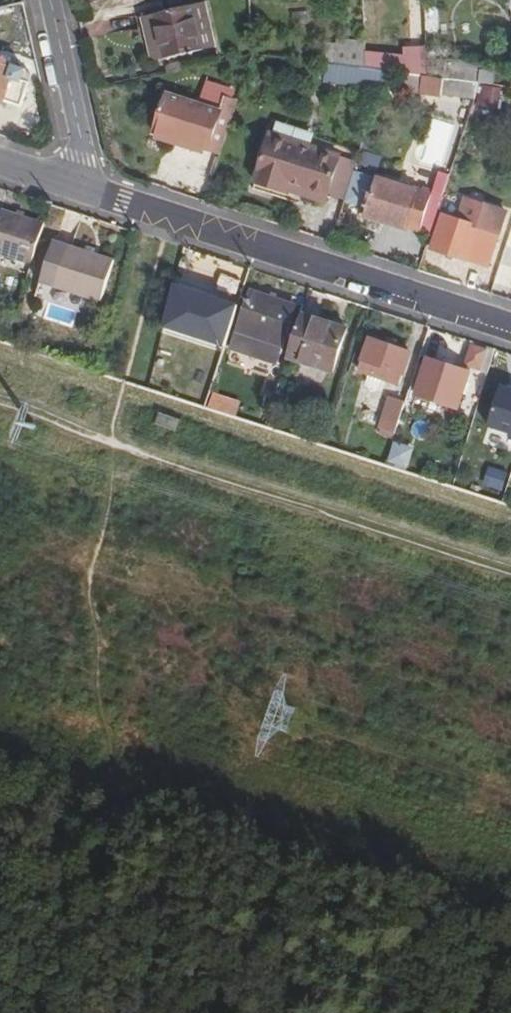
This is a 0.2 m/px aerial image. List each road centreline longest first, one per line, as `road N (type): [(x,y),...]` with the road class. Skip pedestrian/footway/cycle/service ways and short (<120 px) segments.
road 1 (residential): [(510,325),(80,189)]
road 2 (residential): [(80,189),(83,157),(49,0)]

